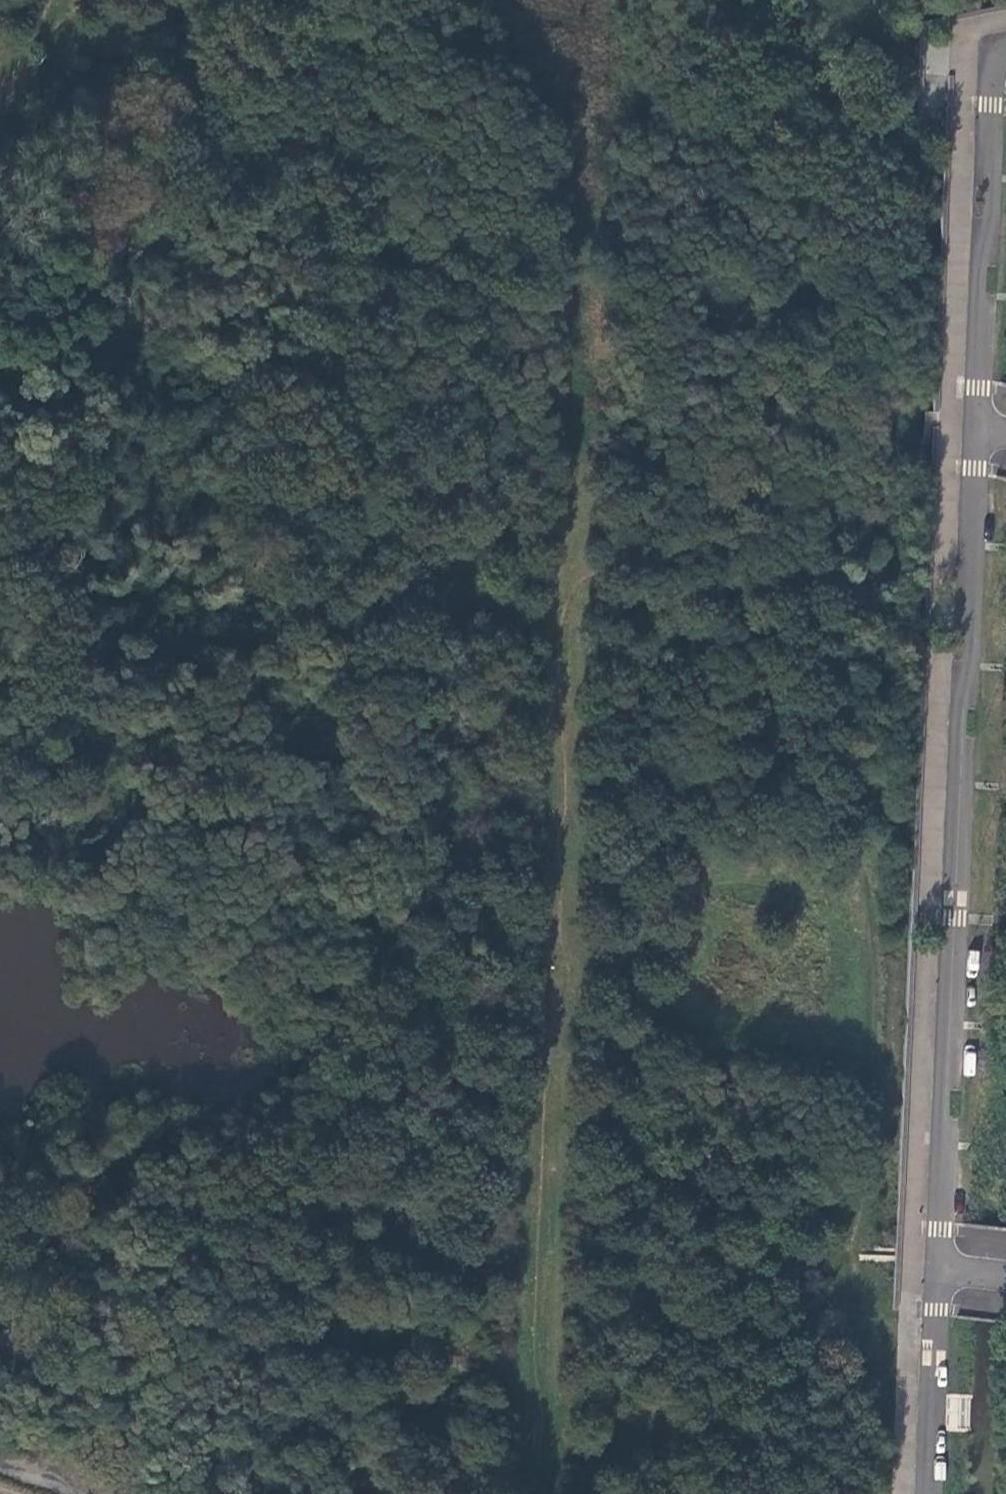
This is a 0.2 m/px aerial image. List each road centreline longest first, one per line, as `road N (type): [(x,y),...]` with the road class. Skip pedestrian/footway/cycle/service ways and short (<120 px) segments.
road 1 (residential): [(974,422),(940,1271)]
road 2 (residential): [(1005,44),(994,57),(988,103),(974,422)]
road 3 (residential): [(940,1271),(930,1493)]

